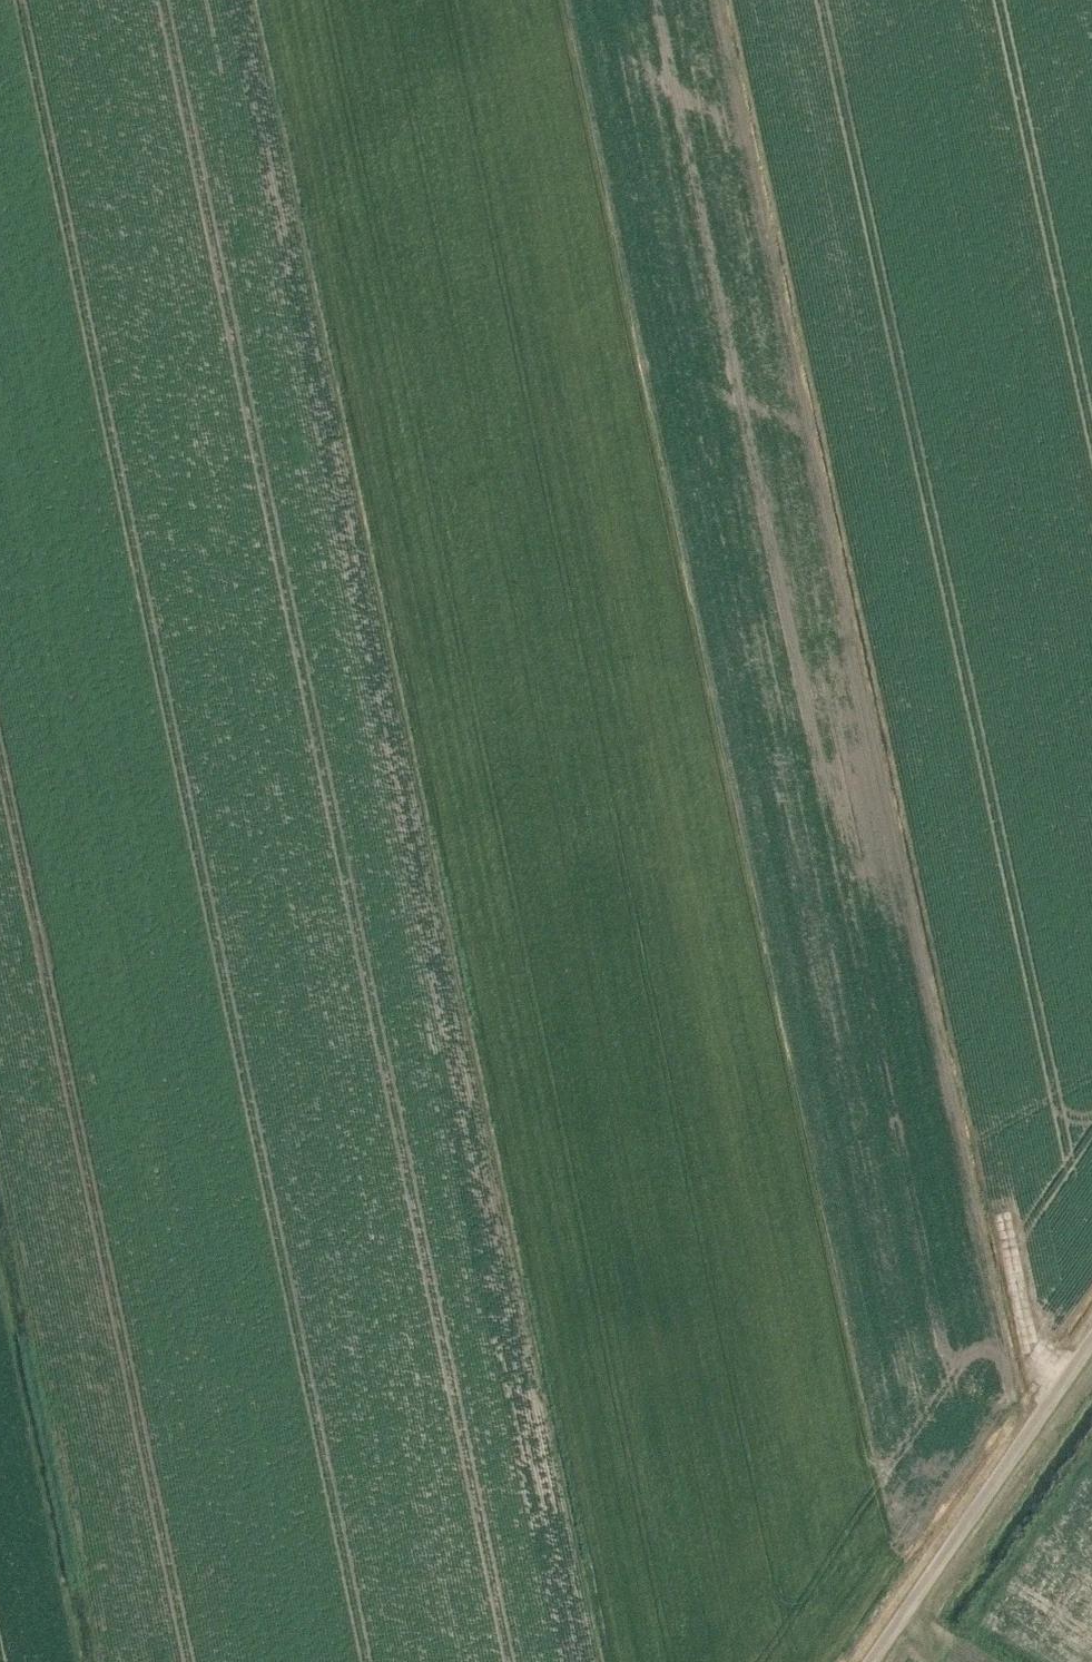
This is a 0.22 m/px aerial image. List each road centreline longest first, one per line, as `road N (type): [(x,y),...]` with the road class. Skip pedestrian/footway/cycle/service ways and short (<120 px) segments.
road 1 (unclassified): [(869,1661),(1091,1340)]
road 2 (track): [(1058,1389),(1032,1346),(1002,1219)]

